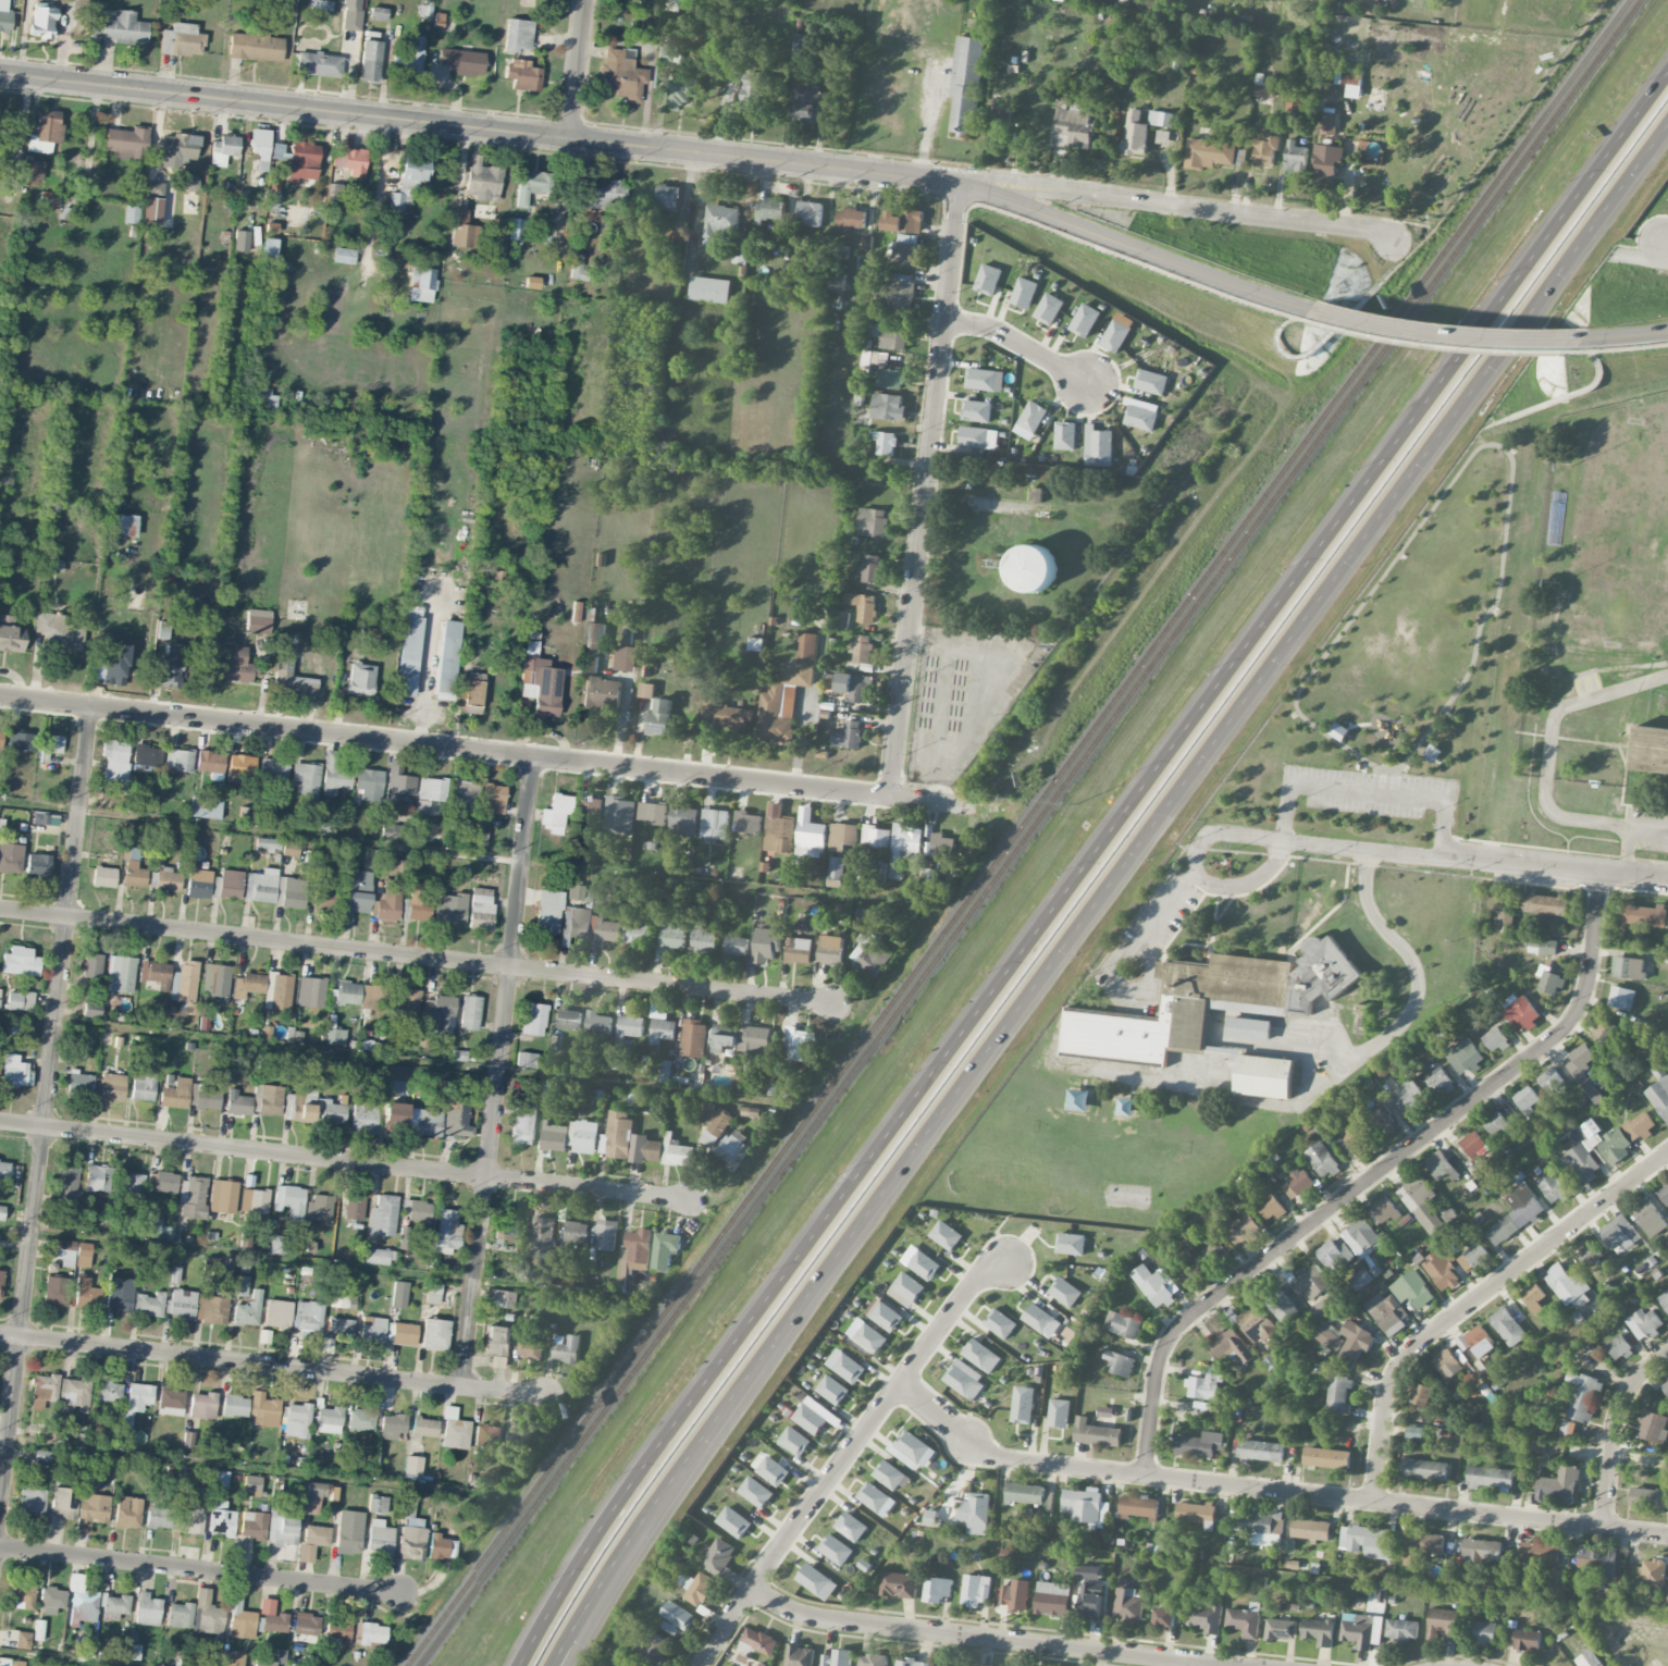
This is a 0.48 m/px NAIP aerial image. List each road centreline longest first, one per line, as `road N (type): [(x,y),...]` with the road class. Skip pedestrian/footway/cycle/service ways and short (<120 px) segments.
road 1 (motorway): [(1667,74),(662,1442),(519,1665)]
road 2 (motorway): [(668,1494),(1667,123)]
road 3 (tertiary): [(1320,311),(961,184),(0,71)]
road 4 (residential): [(0,696),(980,809)]
road 5 (residential): [(832,1004),(0,908)]
road 6 (residential): [(91,706),(0,1516)]
road 7 (residential): [(1601,877),(1589,980),(1564,1026),(1167,1335),(1142,1474)]
road 8 (residential): [(1667,1534),(1008,1459),(967,1440),(899,1383)]
road 9 (residential): [(685,1201),(0,1122)]
road 10 (residential): [(535,757),(464,1387)]
road 11 (residential): [(961,184),(892,798)]
road 12 (residential): [(540,1397),(0,1334)]
road 13 (residential): [(754,1585),(784,1608),(836,1622),(1243,1665)]
road 14 (residential): [(1667,1152),(1412,1350),(1384,1406),(1373,1501)]
road 15 (residential): [(961,184),(1372,231),(1395,242)]
road 16 (residential): [(1008,1259),(975,1278),(754,1585)]
road 17 (residential): [(399,1593),(0,1548)]
road 18 (tertiary): [(1570,340),(1442,334),(1320,311)]
road 19 (residential): [(1667,884),(1442,860)]
road 20 (motorway): [(556,1665),(668,1494)]
road 21 (motorway): [(570,1665),(668,1494)]
road 22 (residential): [(1667,1350),(1628,1387),(1616,1418),(1603,1527)]
road 23 (residential): [(946,320),(1004,332),(1089,384)]
road 24 (residential): [(1442,860),(1285,842)]
road 25 (residential): [(590,0),(572,137)]

